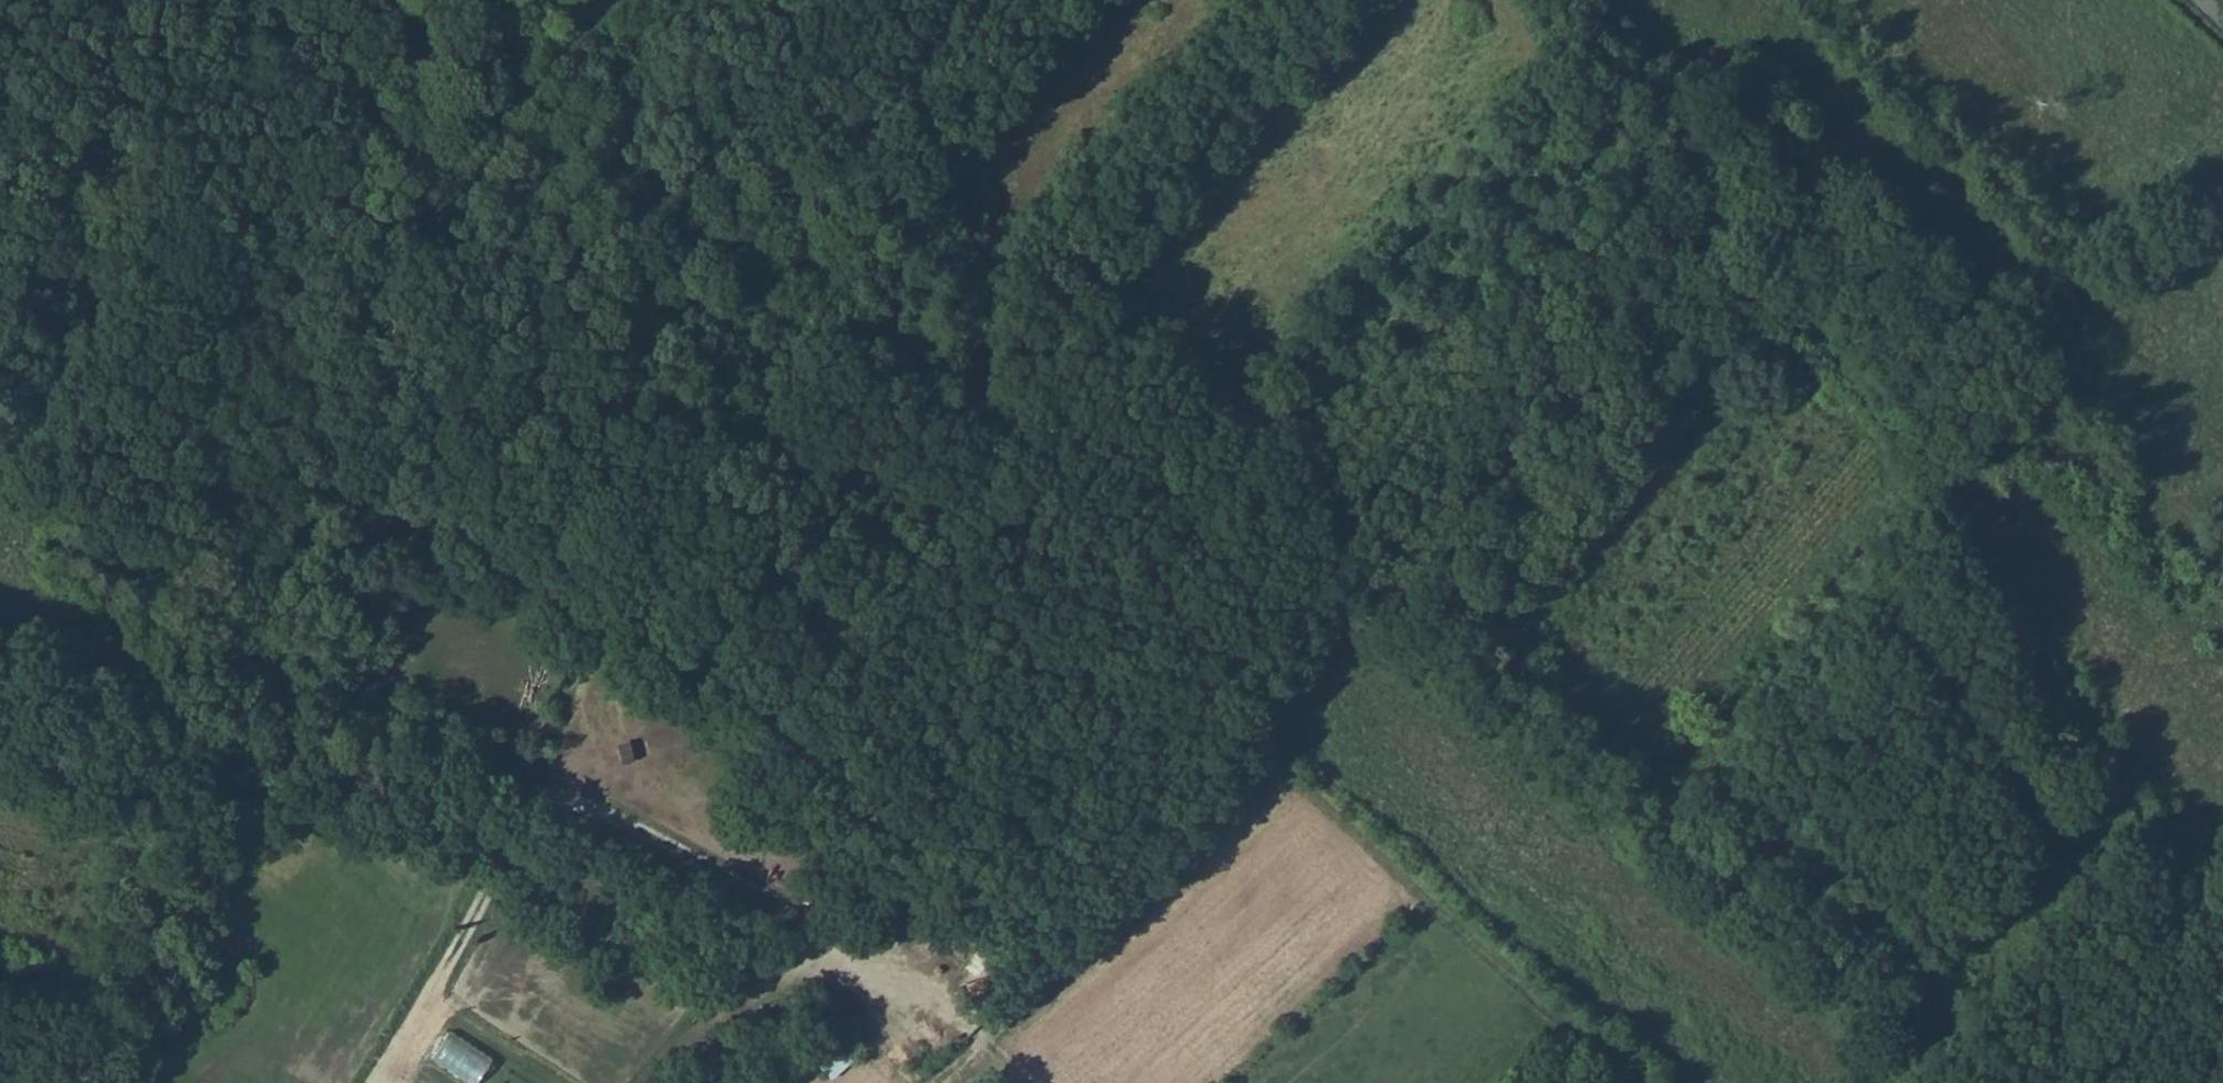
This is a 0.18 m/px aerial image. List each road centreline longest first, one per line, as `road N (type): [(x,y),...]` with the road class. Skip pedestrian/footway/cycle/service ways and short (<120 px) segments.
road 1 (track): [(382,1082),(536,800),(559,791),(785,902),(837,954)]
road 2 (track): [(1907,457),(1946,485),(2044,632),(2179,888),(2222,946)]

